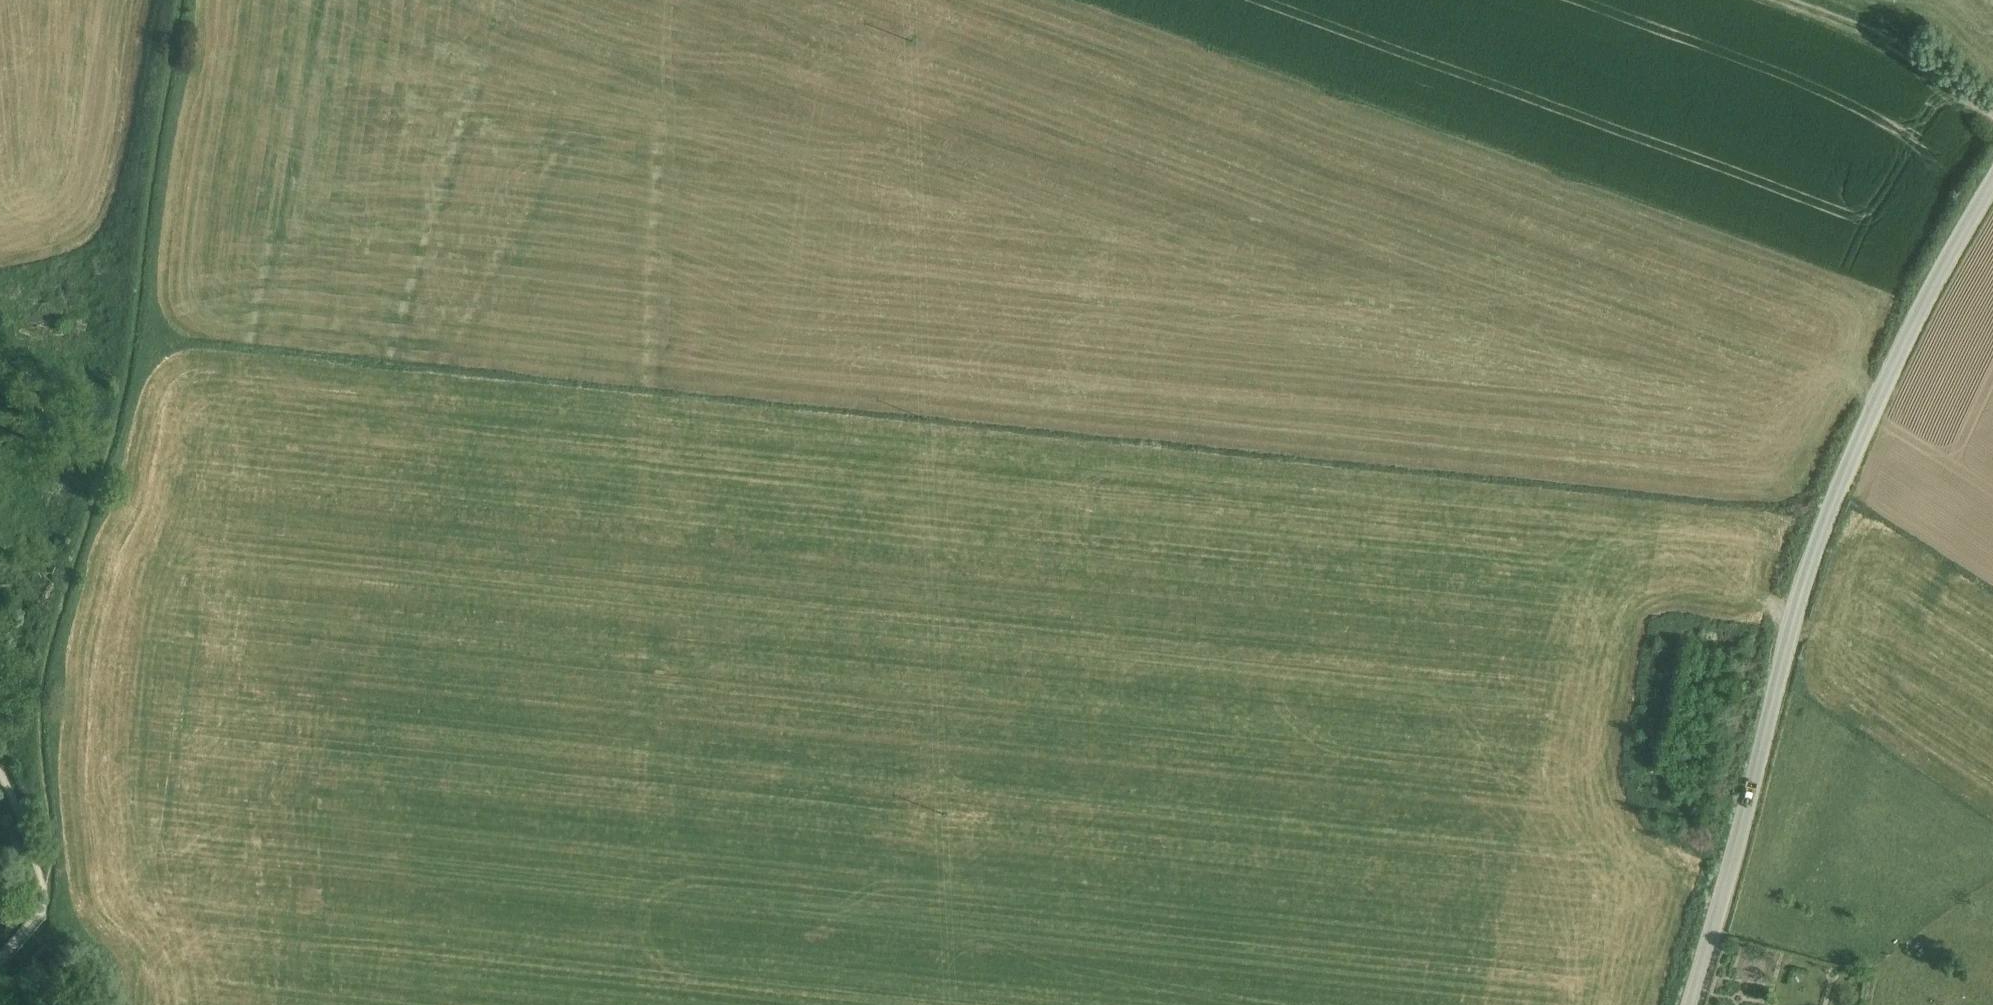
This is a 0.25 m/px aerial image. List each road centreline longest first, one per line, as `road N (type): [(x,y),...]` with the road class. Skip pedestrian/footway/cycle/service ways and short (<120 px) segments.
road 1 (unclassified): [(1691,1004),(1735,858),(1794,578),(1916,309),(1992,176)]
road 2 (track): [(1992,109),(1900,36),(1797,0)]

